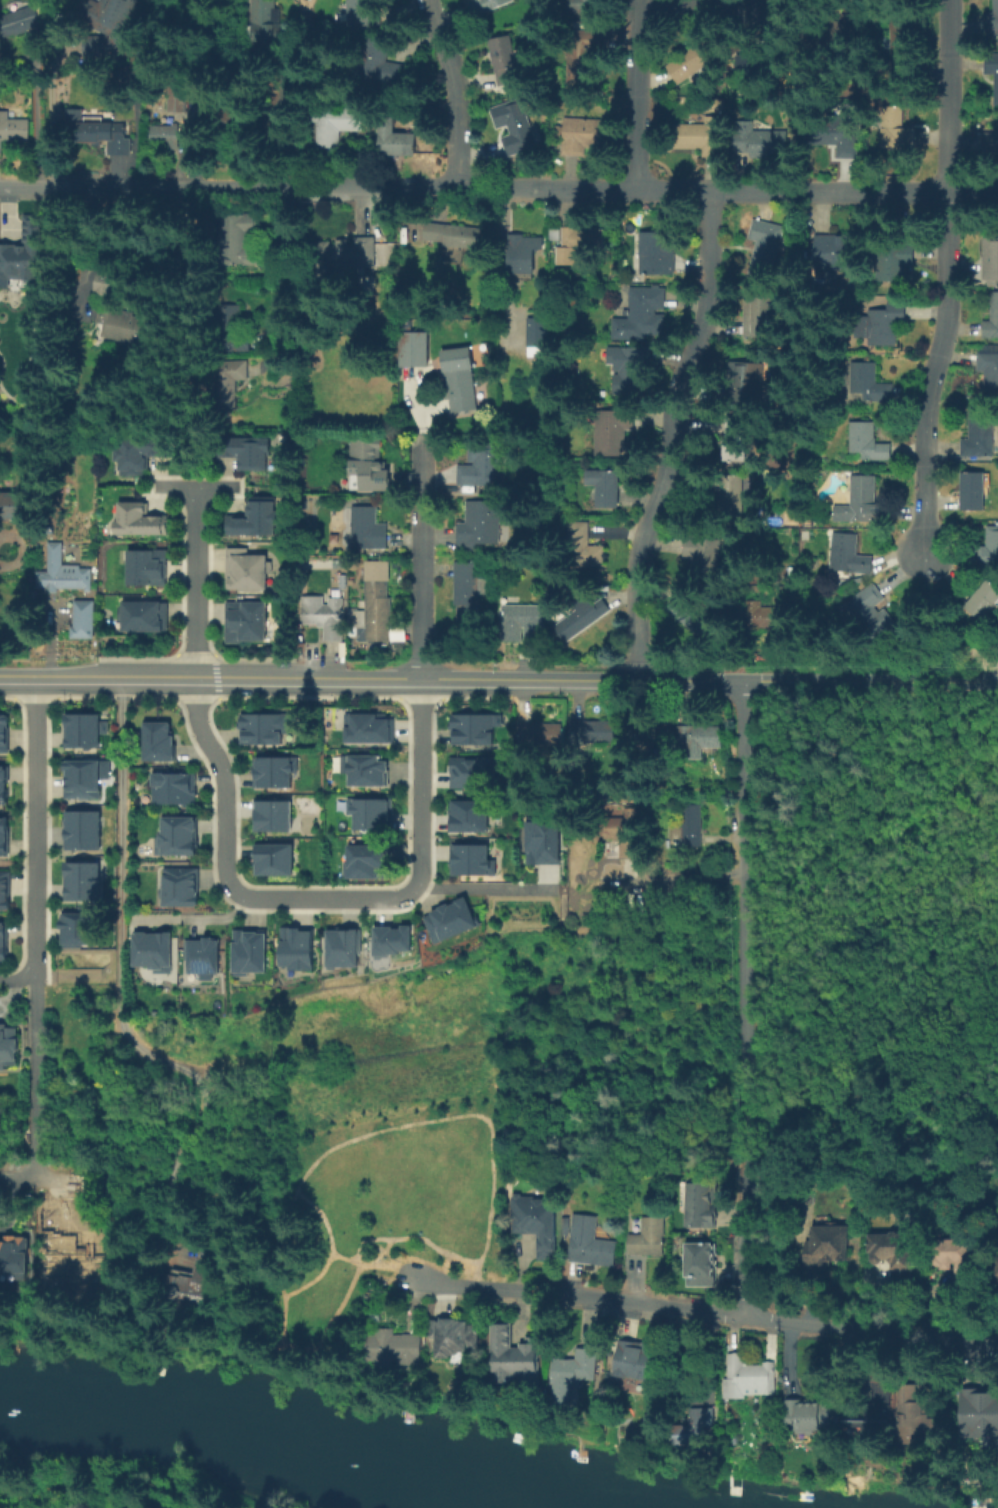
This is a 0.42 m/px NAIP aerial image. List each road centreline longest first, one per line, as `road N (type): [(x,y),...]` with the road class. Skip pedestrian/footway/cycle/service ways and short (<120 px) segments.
road 1 (residential): [(997,191),(0,186)]
road 2 (residential): [(743,684),(746,1316)]
road 3 (residential): [(197,679),(201,733),(227,787),(227,881),(251,898),(400,899),(417,889),(421,681)]
road 4 (residential): [(997,1345),(413,1280)]
road 5 (residential): [(713,188),(706,313),(675,396),(667,482),(637,557),(635,683)]
road 6 (residential): [(947,190),(951,301),(924,423),(925,556)]
road 7 (residential): [(38,678),(37,965),(22,981),(0,981)]
road 8 (tertiary): [(997,684),(758,684)]
road 9 (residential): [(423,445),(421,681)]
road 10 (tertiary): [(743,684),(514,682)]
road 11 (tertiary): [(514,682),(296,680)]
road 12 (tertiary): [(296,680),(97,679)]
road 13 (residential): [(427,0),(459,97),(464,190)]
road 14 (residential): [(639,0),(637,190)]
road 15 (residential): [(948,0),(947,190)]
road 16 (residential): [(197,489),(197,679)]
road 17 (residential): [(785,4),(639,2)]

